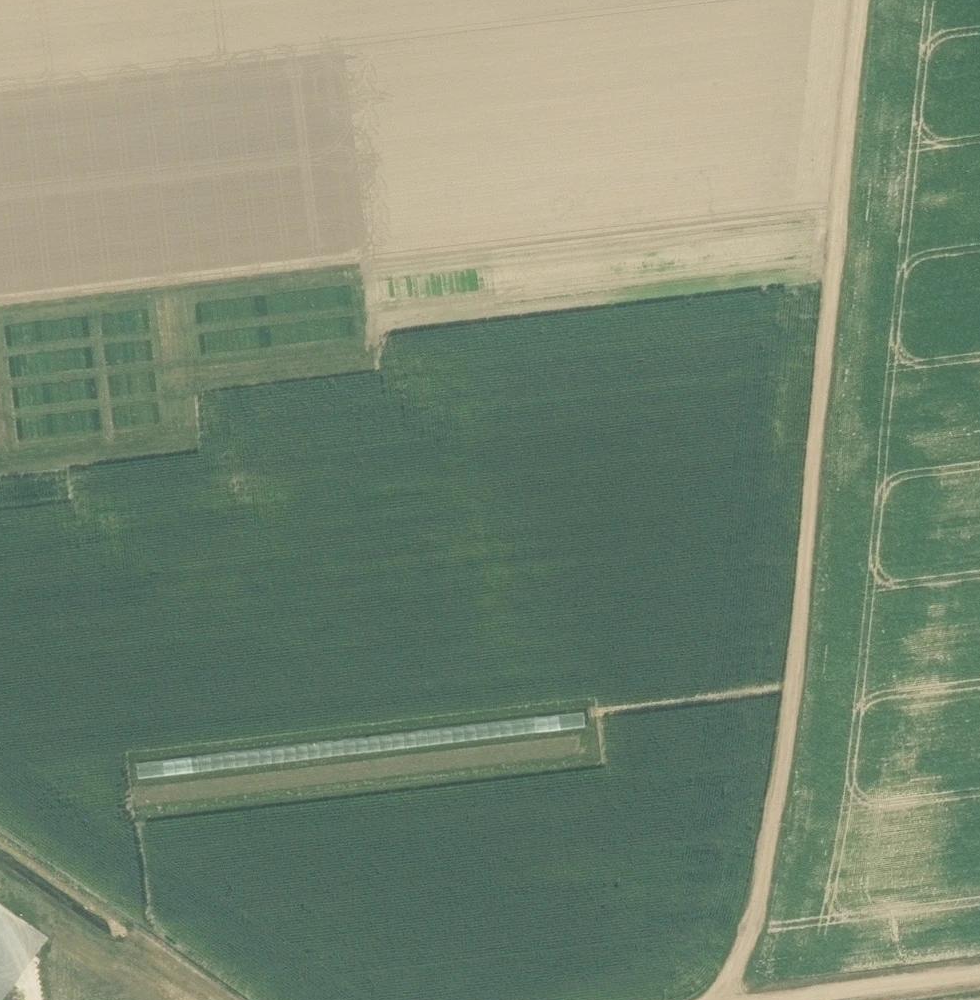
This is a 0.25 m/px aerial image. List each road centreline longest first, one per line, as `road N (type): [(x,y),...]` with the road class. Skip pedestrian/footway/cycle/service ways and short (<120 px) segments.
road 1 (track): [(722,999),(762,879),(779,781),(864,0)]
road 2 (track): [(979,974),(782,999)]

